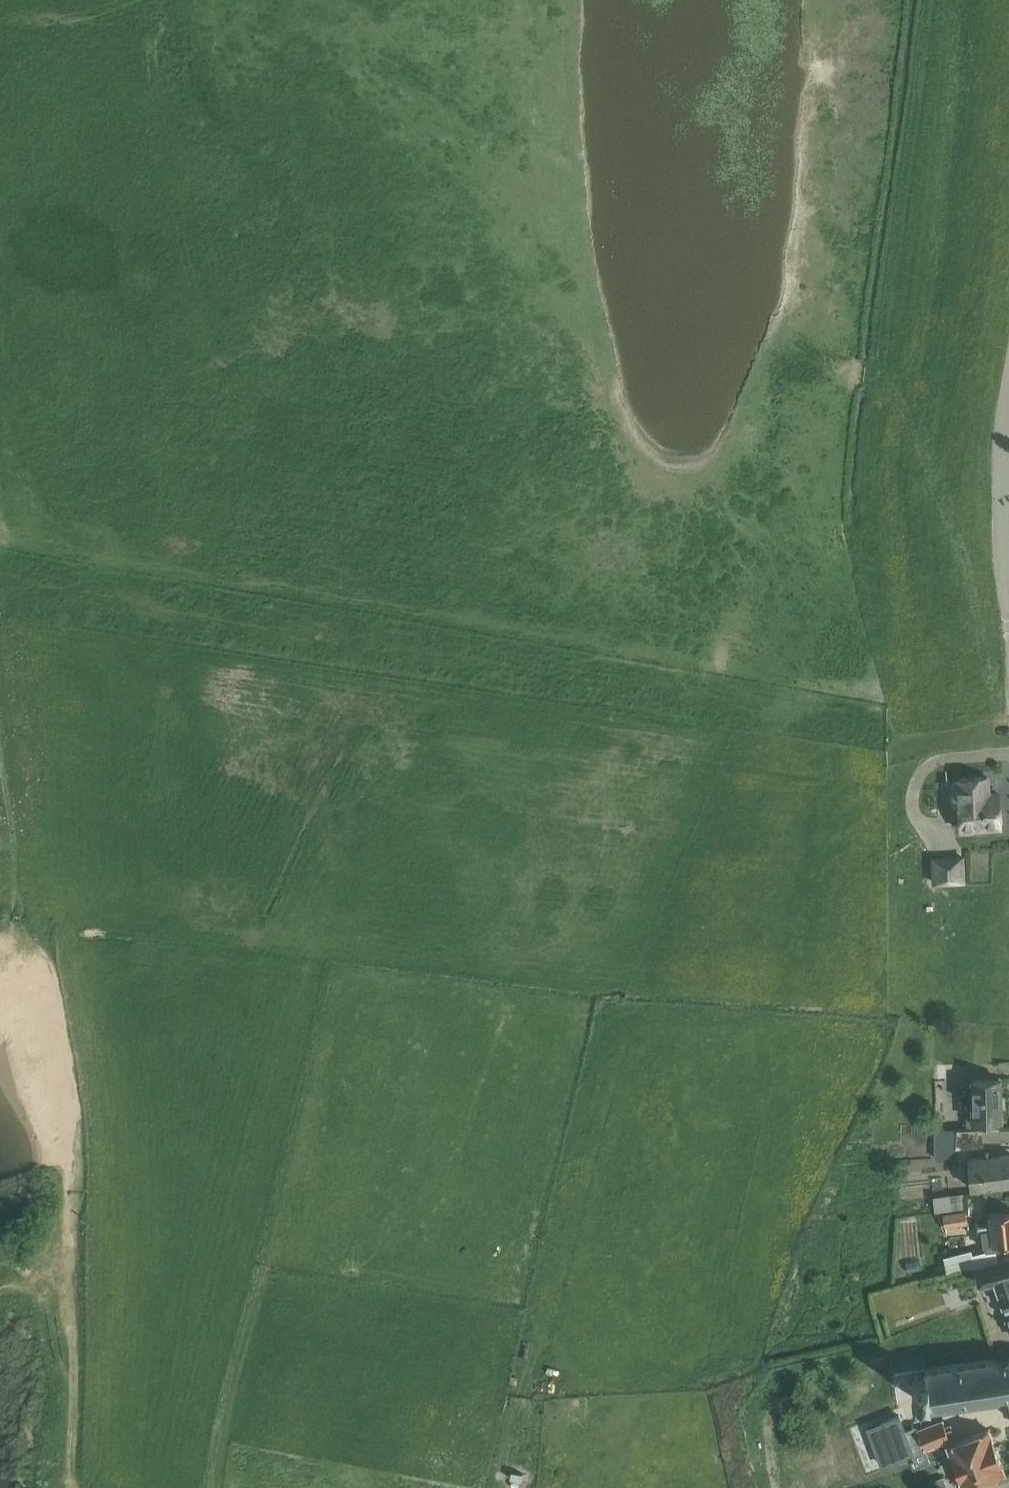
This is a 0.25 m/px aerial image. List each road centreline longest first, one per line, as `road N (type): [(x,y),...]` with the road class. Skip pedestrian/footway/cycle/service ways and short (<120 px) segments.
road 1 (tertiary): [(1008,580),(1008,416)]

